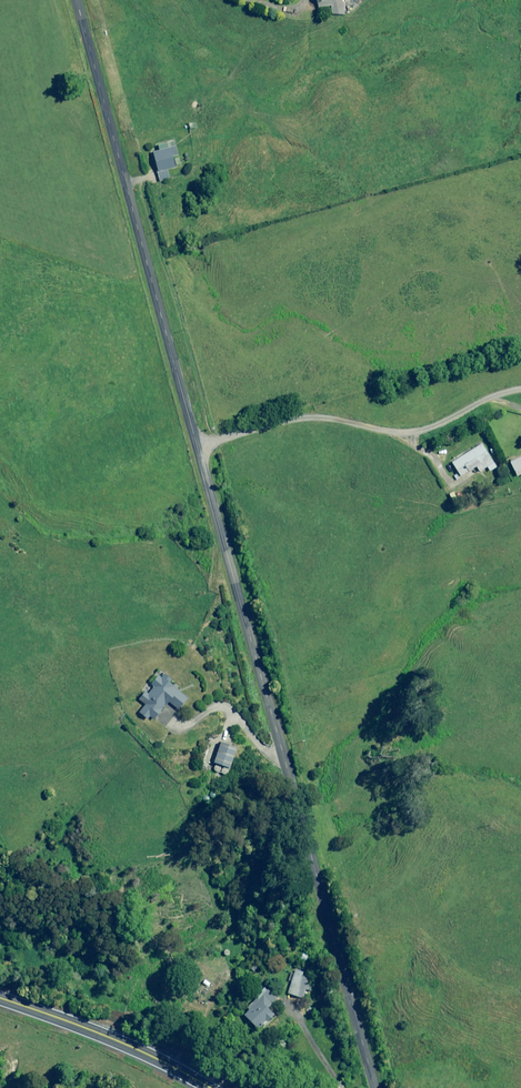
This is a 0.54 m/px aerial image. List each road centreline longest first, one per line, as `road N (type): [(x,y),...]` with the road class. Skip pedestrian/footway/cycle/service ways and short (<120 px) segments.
road 1 (unclassified): [(76,0),(374,1087)]
road 2 (track): [(198,444),(298,417),(407,430),(520,388)]
road 3 (primary): [(0,996),(142,1050),(214,1087)]

